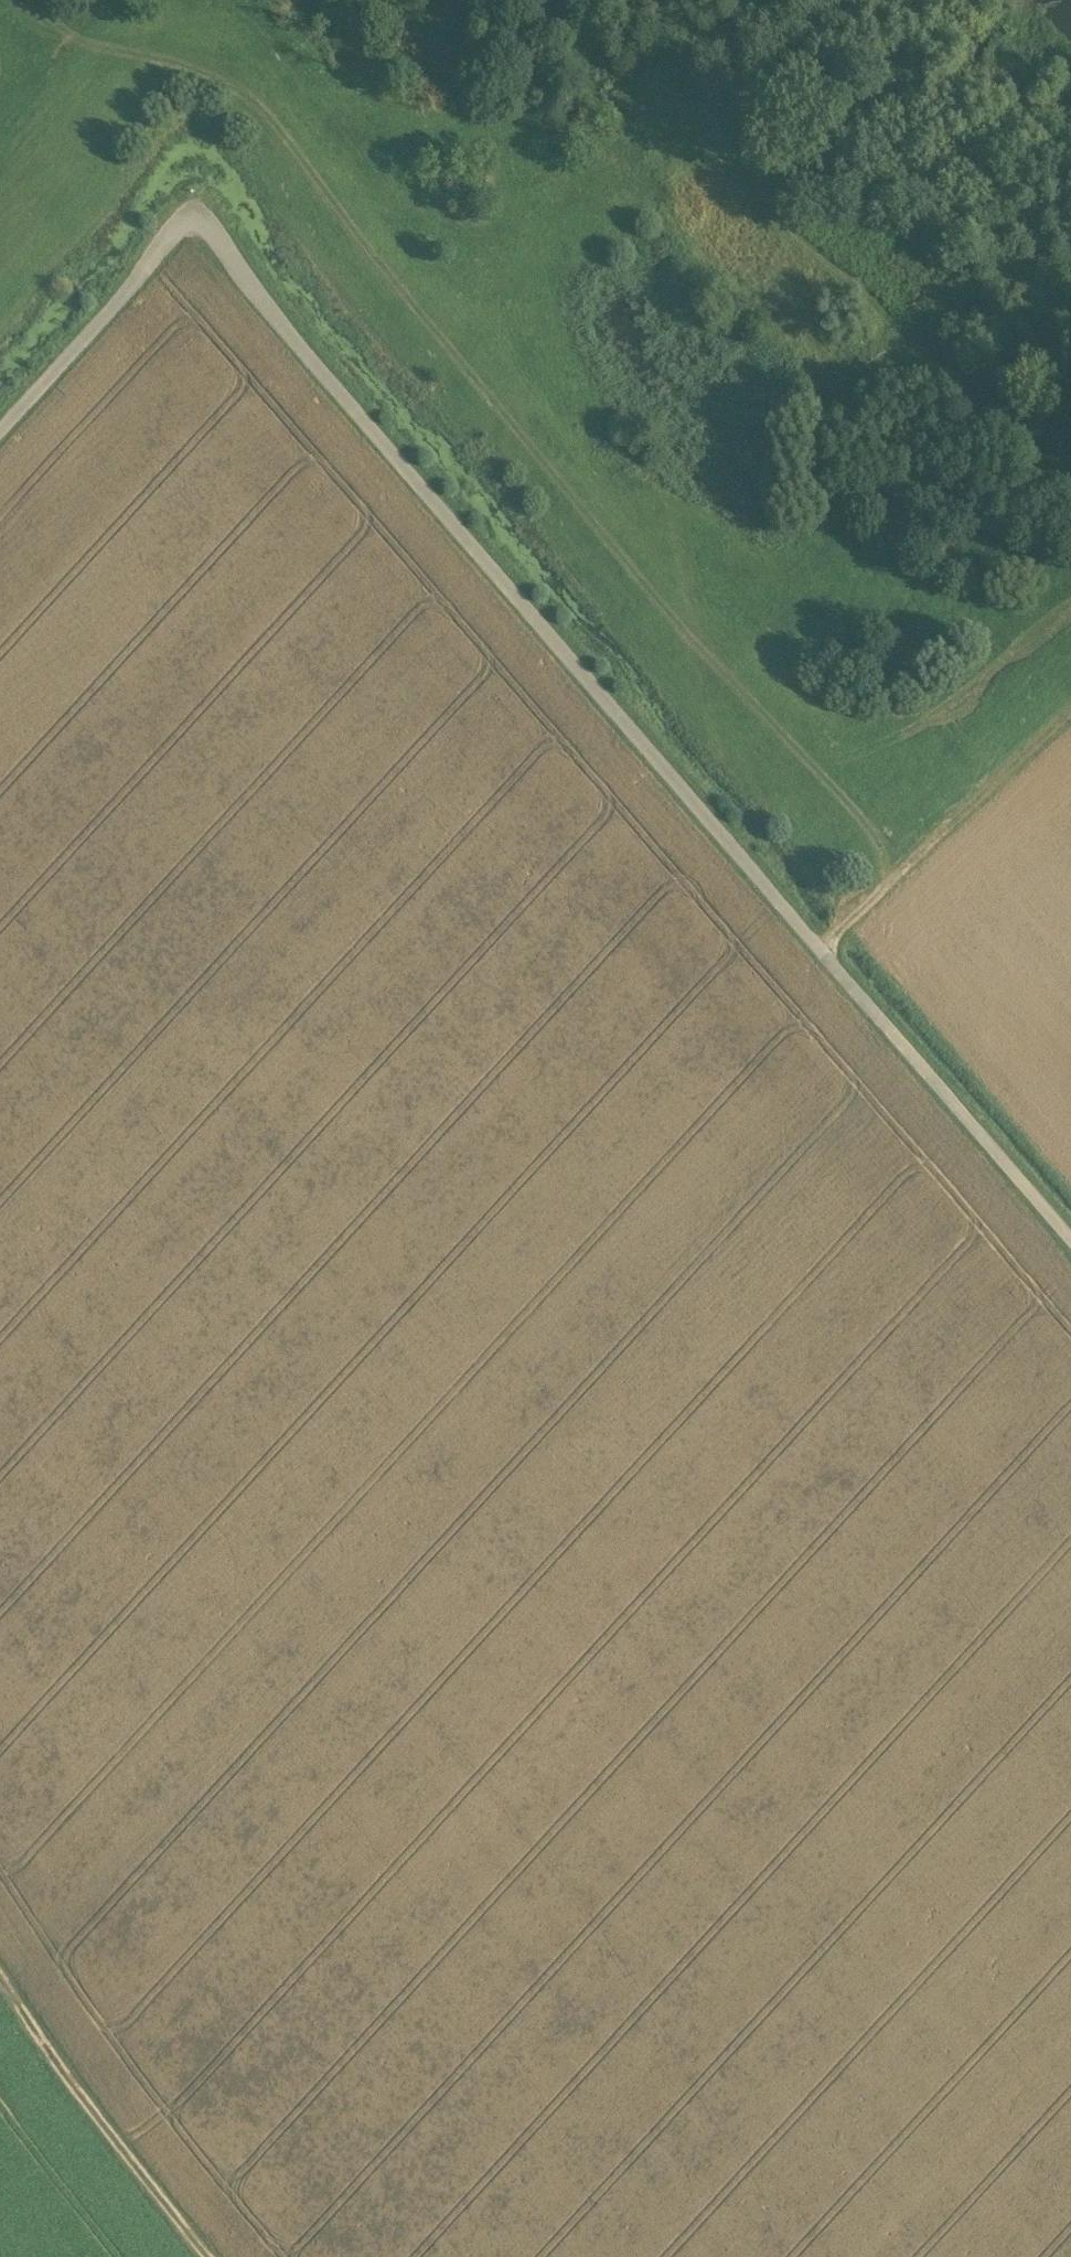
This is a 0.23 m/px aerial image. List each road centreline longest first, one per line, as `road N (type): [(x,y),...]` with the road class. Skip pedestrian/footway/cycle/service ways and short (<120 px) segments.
road 1 (track): [(1070,1240),(255,290),(208,226),(193,219),(170,235),(0,436)]
road 2 (track): [(211,2256),(100,2123),(0,1977)]
road 3 (track): [(825,953),(1070,712)]

